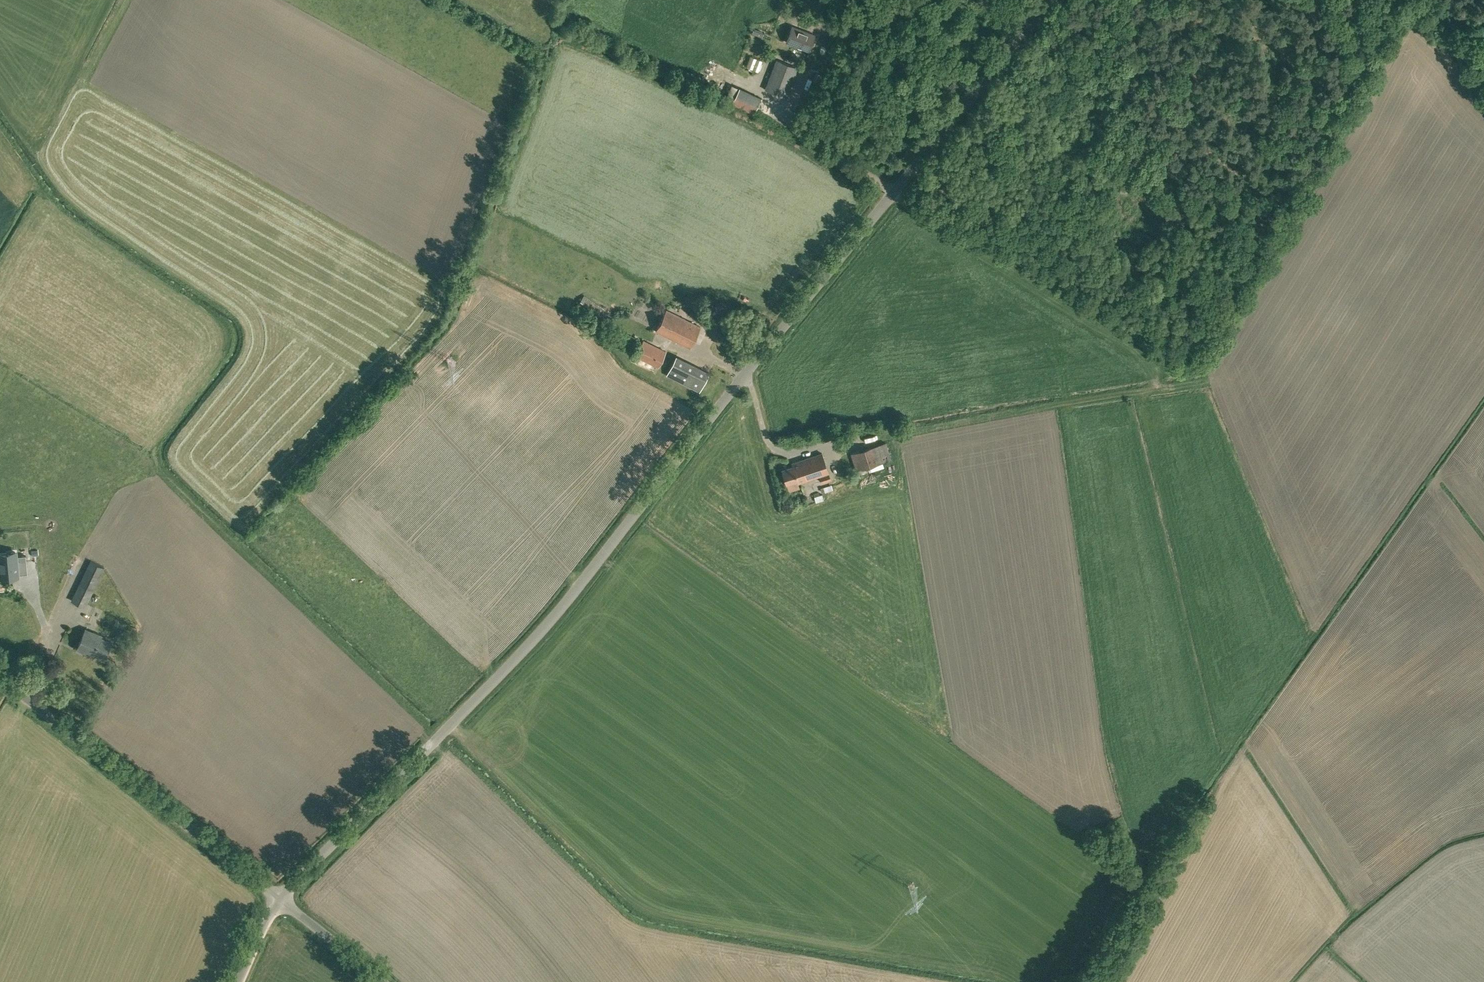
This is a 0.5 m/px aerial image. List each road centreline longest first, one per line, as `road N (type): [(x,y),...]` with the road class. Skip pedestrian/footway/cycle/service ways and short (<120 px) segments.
road 1 (unclassified): [(280,900),(540,634),(1052,0)]
road 2 (unclassified): [(280,900),(0,679)]
road 3 (unclassified): [(383,981),(280,900)]

